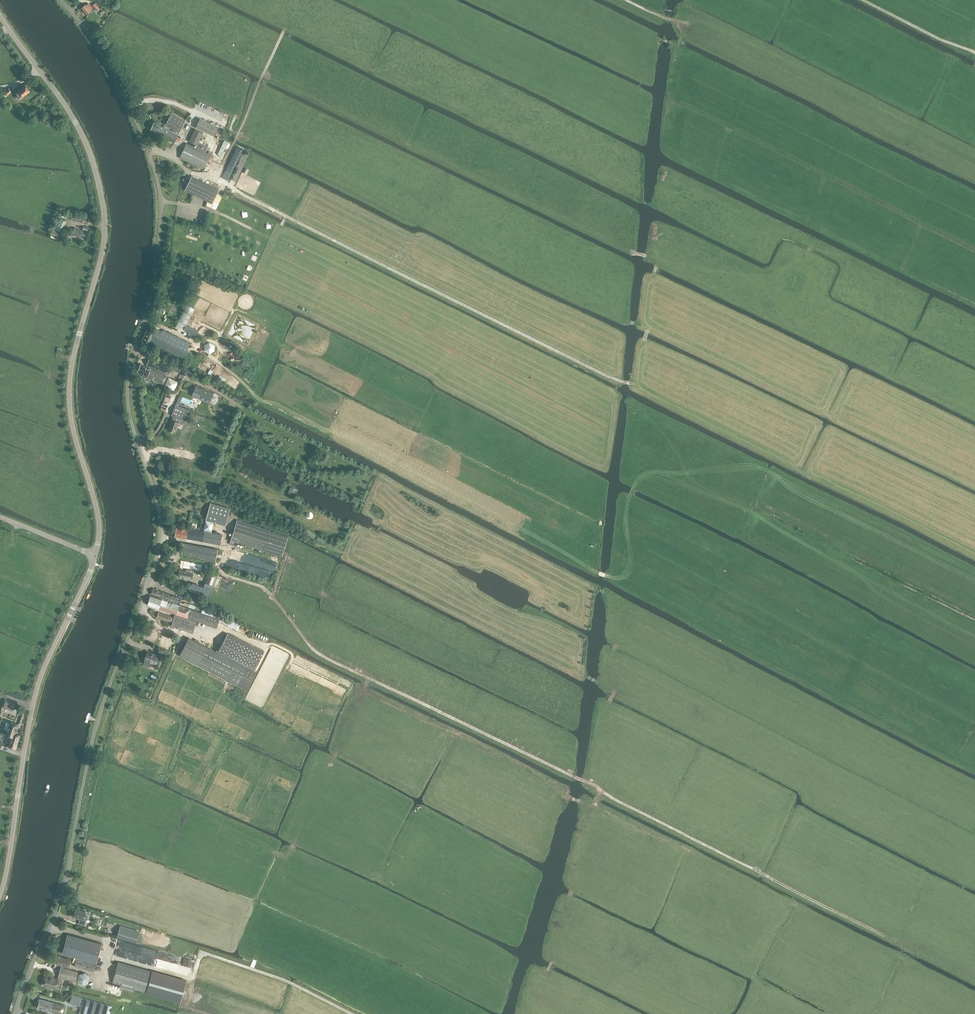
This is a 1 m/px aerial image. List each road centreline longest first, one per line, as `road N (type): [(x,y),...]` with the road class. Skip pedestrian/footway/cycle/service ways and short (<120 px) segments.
road 1 (unclassified): [(17,1013),(61,900),(92,743),(162,539),(160,505),(128,400),(161,242),(159,181),(102,52),(62,0)]
road 2 (tertiary): [(95,556),(98,513),(70,394),(104,247),(104,208),(74,119),(0,15)]
road 3 (track): [(601,791),(318,652),(272,596),(286,554)]
road 4 (track): [(628,383),(286,216),(281,226)]
road 5 (tertiary): [(0,897),(38,684),(95,556)]
road 6 (track): [(594,804),(601,791),(885,936)]
road 7 (track): [(286,216),(213,177),(286,27)]
road 8 (track): [(192,980),(107,956),(112,943),(51,926)]
road 9 (track): [(272,596),(224,575),(226,548),(162,539)]
road 10 (track): [(251,969),(201,953),(185,1007),(208,1013)]
road 11 (track): [(152,706),(184,634),(163,629),(141,608)]
road 12 (track): [(974,54),(862,0)]

